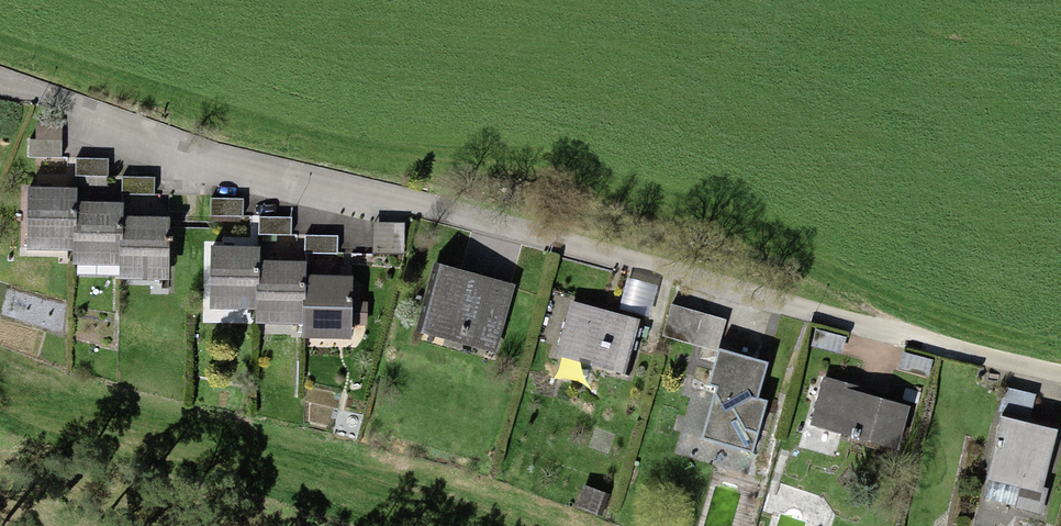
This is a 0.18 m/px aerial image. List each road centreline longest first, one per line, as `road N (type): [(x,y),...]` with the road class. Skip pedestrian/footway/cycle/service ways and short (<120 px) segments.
road 1 (residential): [(1060,374),(314,189),(0,85)]

